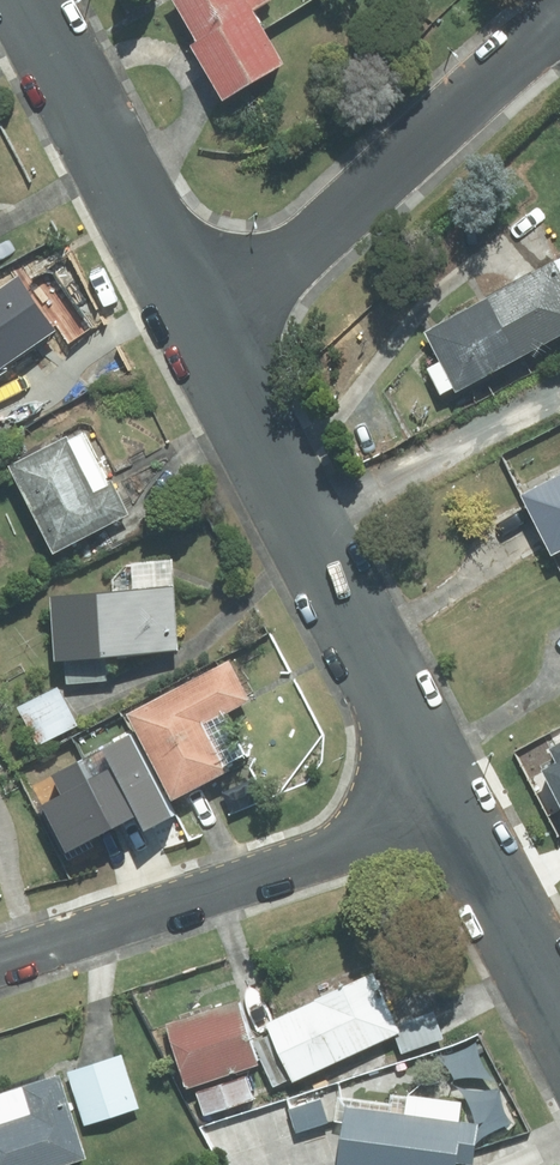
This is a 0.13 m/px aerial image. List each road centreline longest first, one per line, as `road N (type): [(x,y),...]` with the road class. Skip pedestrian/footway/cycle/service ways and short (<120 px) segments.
road 1 (residential): [(456,809),(200,333)]
road 2 (residential): [(0,966),(456,809)]
road 3 (residential): [(200,333),(559,25)]
road 4 (residential): [(200,333),(23,0)]
road 5 (residential): [(559,1002),(456,809)]

